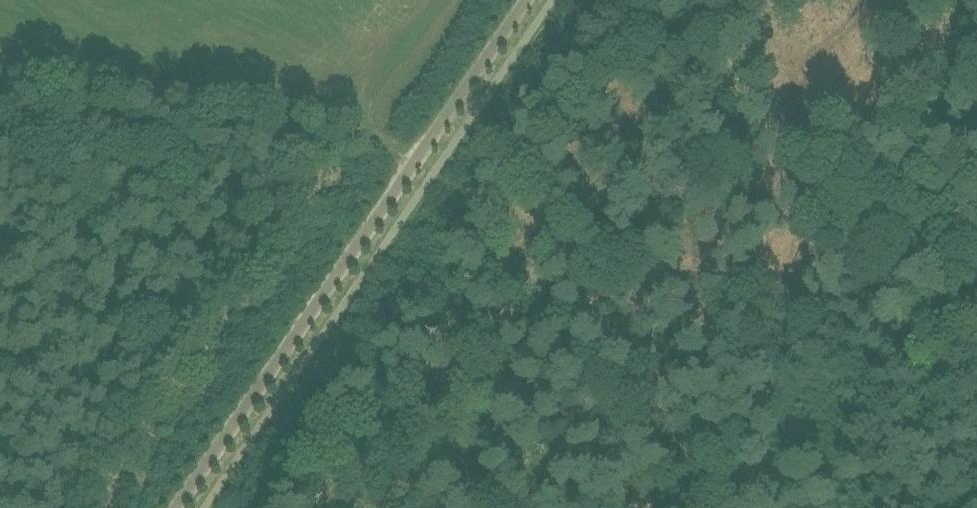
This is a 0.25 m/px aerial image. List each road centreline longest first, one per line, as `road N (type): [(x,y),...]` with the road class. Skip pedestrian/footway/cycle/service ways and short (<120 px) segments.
road 1 (tertiary): [(182,507),(282,340),(521,0)]

